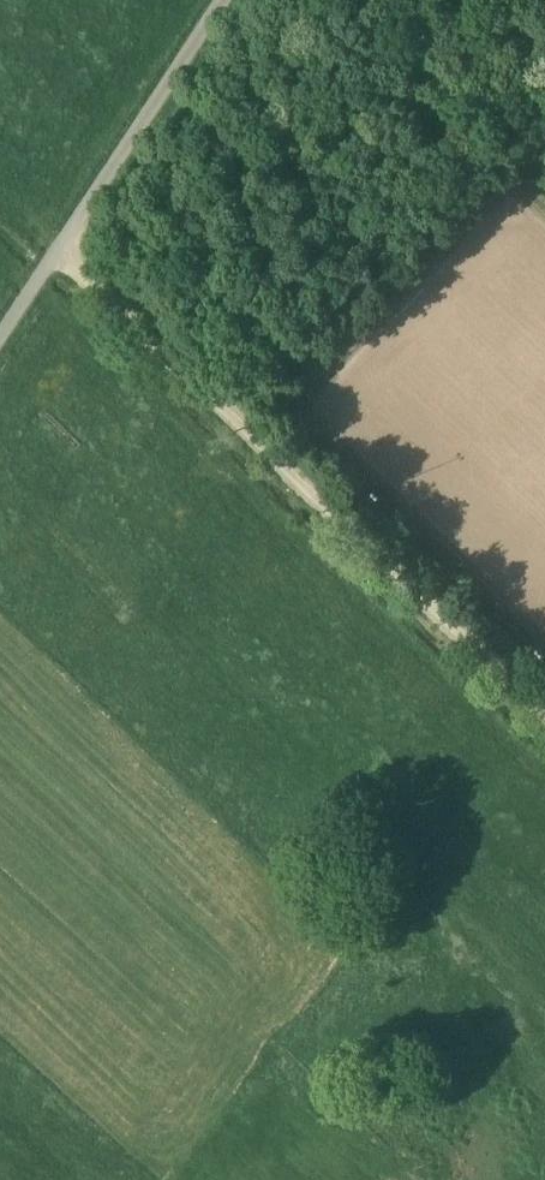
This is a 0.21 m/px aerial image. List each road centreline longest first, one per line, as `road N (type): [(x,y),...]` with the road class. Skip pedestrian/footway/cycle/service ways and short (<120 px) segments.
road 1 (track): [(544,715),(55,249)]
road 2 (track): [(218,0),(0,333)]

